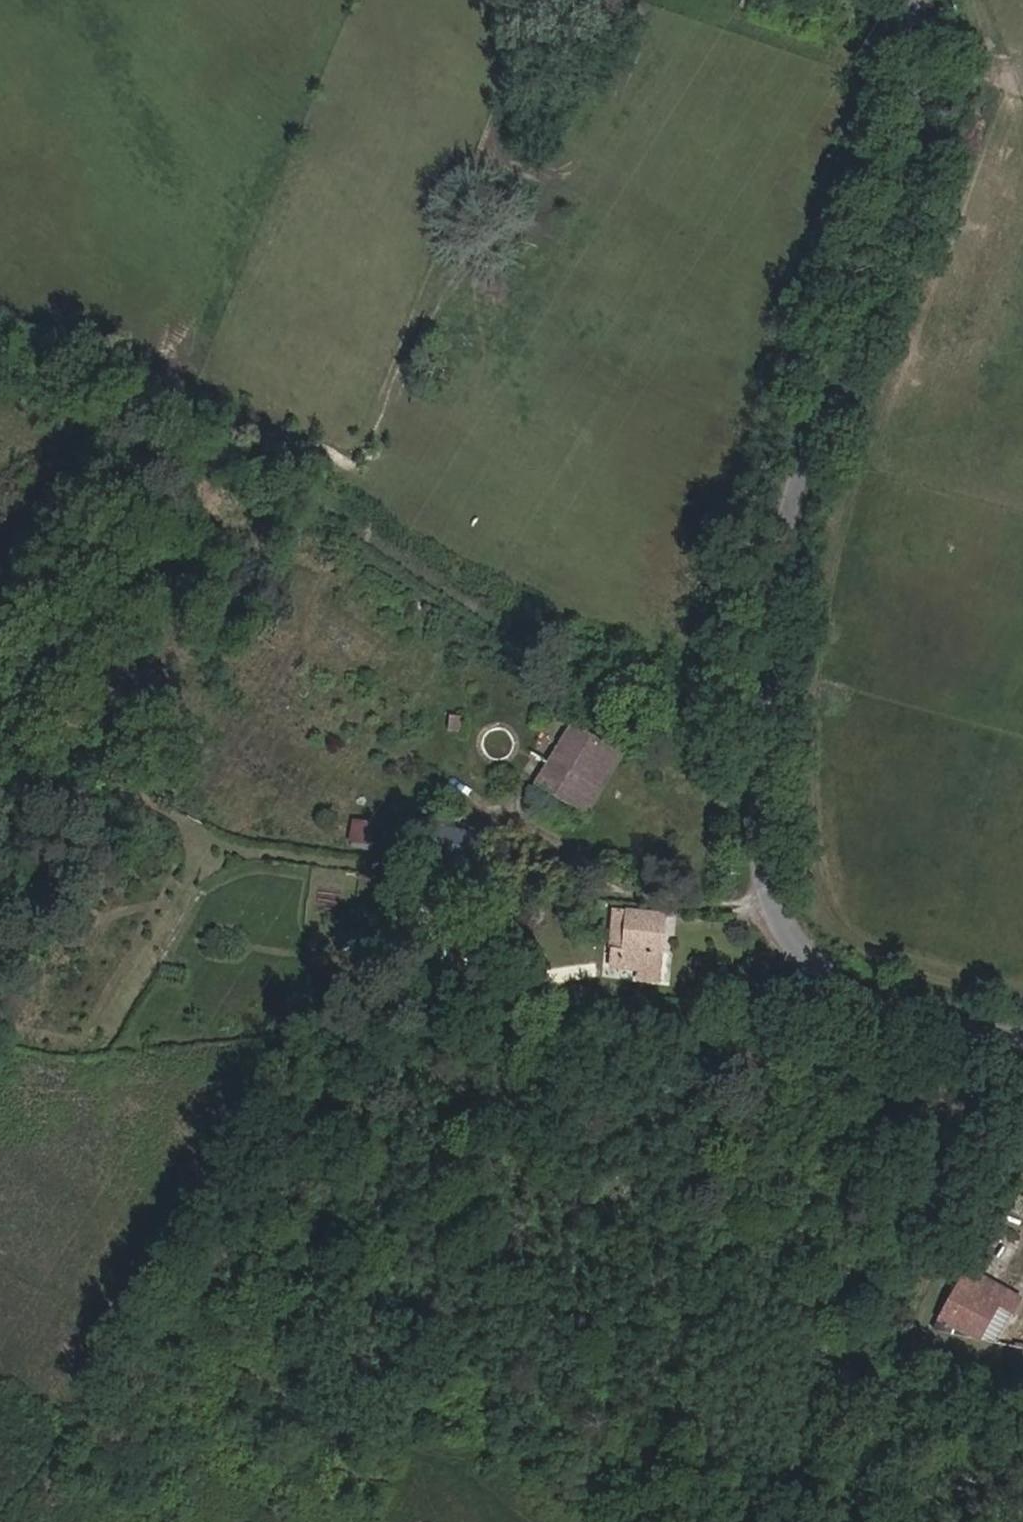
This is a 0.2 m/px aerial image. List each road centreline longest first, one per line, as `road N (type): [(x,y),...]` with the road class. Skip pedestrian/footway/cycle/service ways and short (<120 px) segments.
road 1 (residential): [(1022,1037),(829,961),(794,932),(772,869),(760,754),(804,511),(909,178),(922,56),(914,0)]

